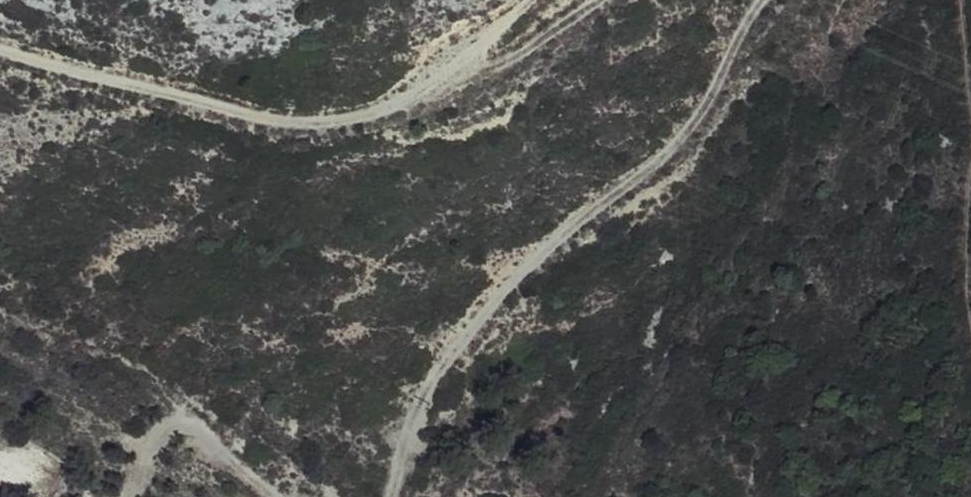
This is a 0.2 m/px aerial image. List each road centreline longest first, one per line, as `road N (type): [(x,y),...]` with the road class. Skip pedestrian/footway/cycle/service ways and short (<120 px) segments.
road 1 (track): [(399,496),(429,399),(496,298),(689,125),(762,0)]
road 2 (track): [(0,44),(310,126),(376,121),(430,91),(522,0)]
road 3 (track): [(124,496),(146,481),(187,422),(202,419),(286,496)]
road 4 (track): [(598,0),(473,85),(430,91)]

